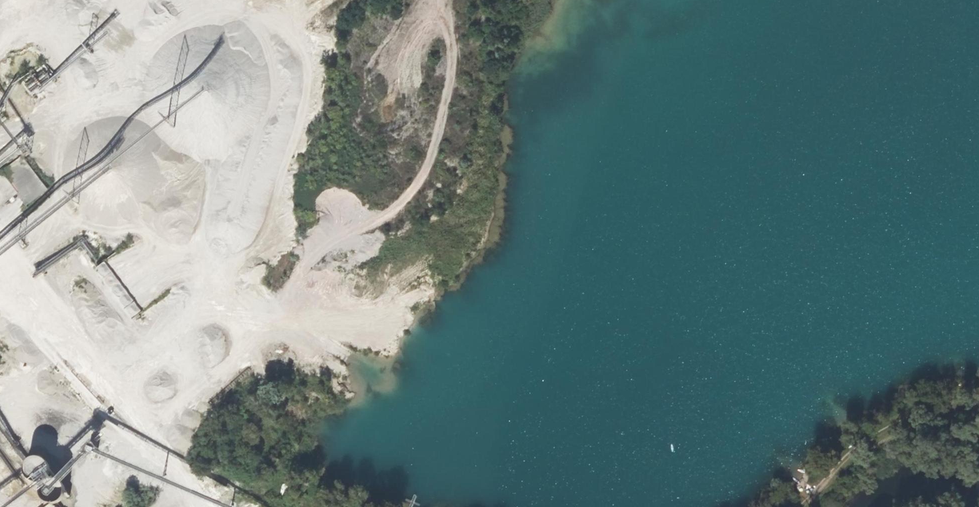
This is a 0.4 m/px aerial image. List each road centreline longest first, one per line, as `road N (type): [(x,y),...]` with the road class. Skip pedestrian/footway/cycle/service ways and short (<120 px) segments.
road 1 (track): [(809,506),(831,475),(921,418),(978,411)]

